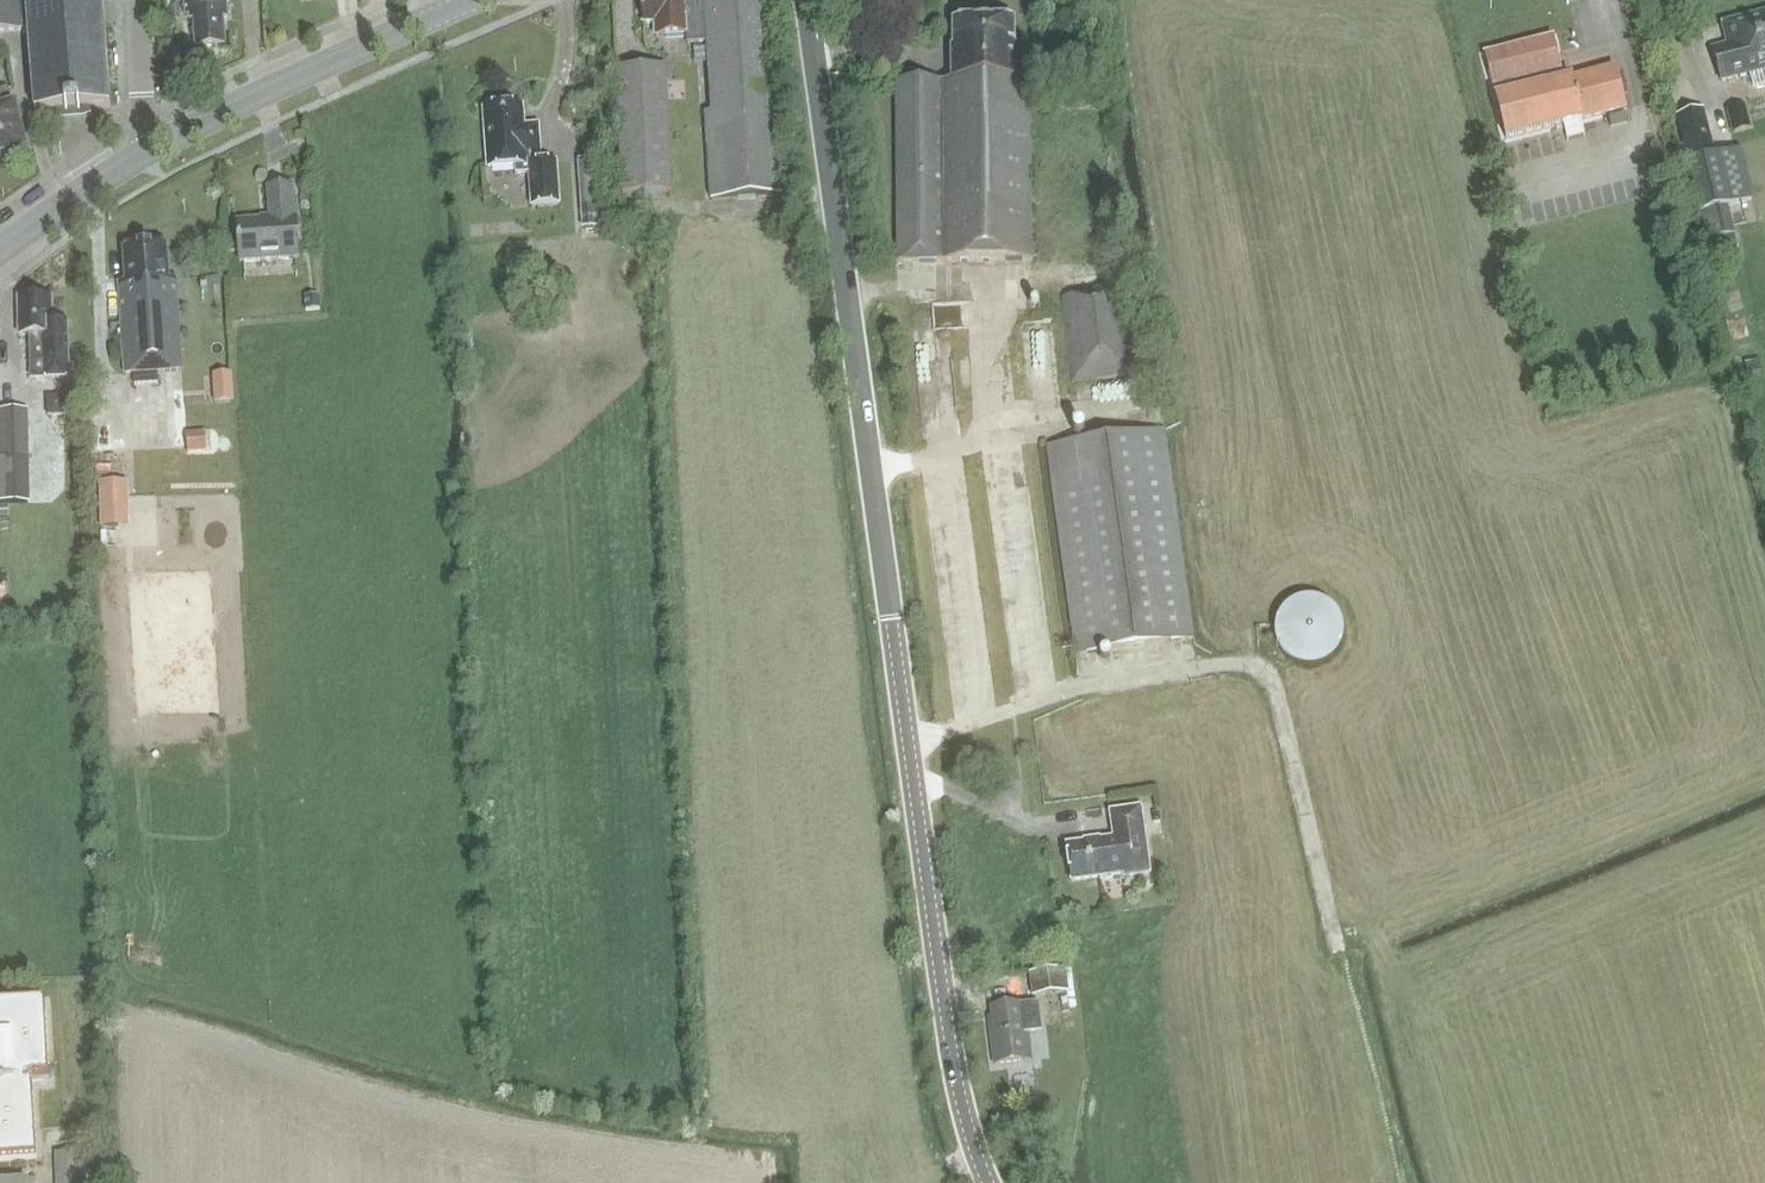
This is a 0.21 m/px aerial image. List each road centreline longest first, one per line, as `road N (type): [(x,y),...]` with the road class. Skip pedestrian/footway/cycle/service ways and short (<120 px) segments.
road 1 (tertiary): [(985,1182),(948,1035),(807,0)]
road 2 (secondary): [(151,150),(471,0)]
road 3 (secondary): [(0,257),(151,150)]
road 4 (residential): [(151,150),(136,0)]

